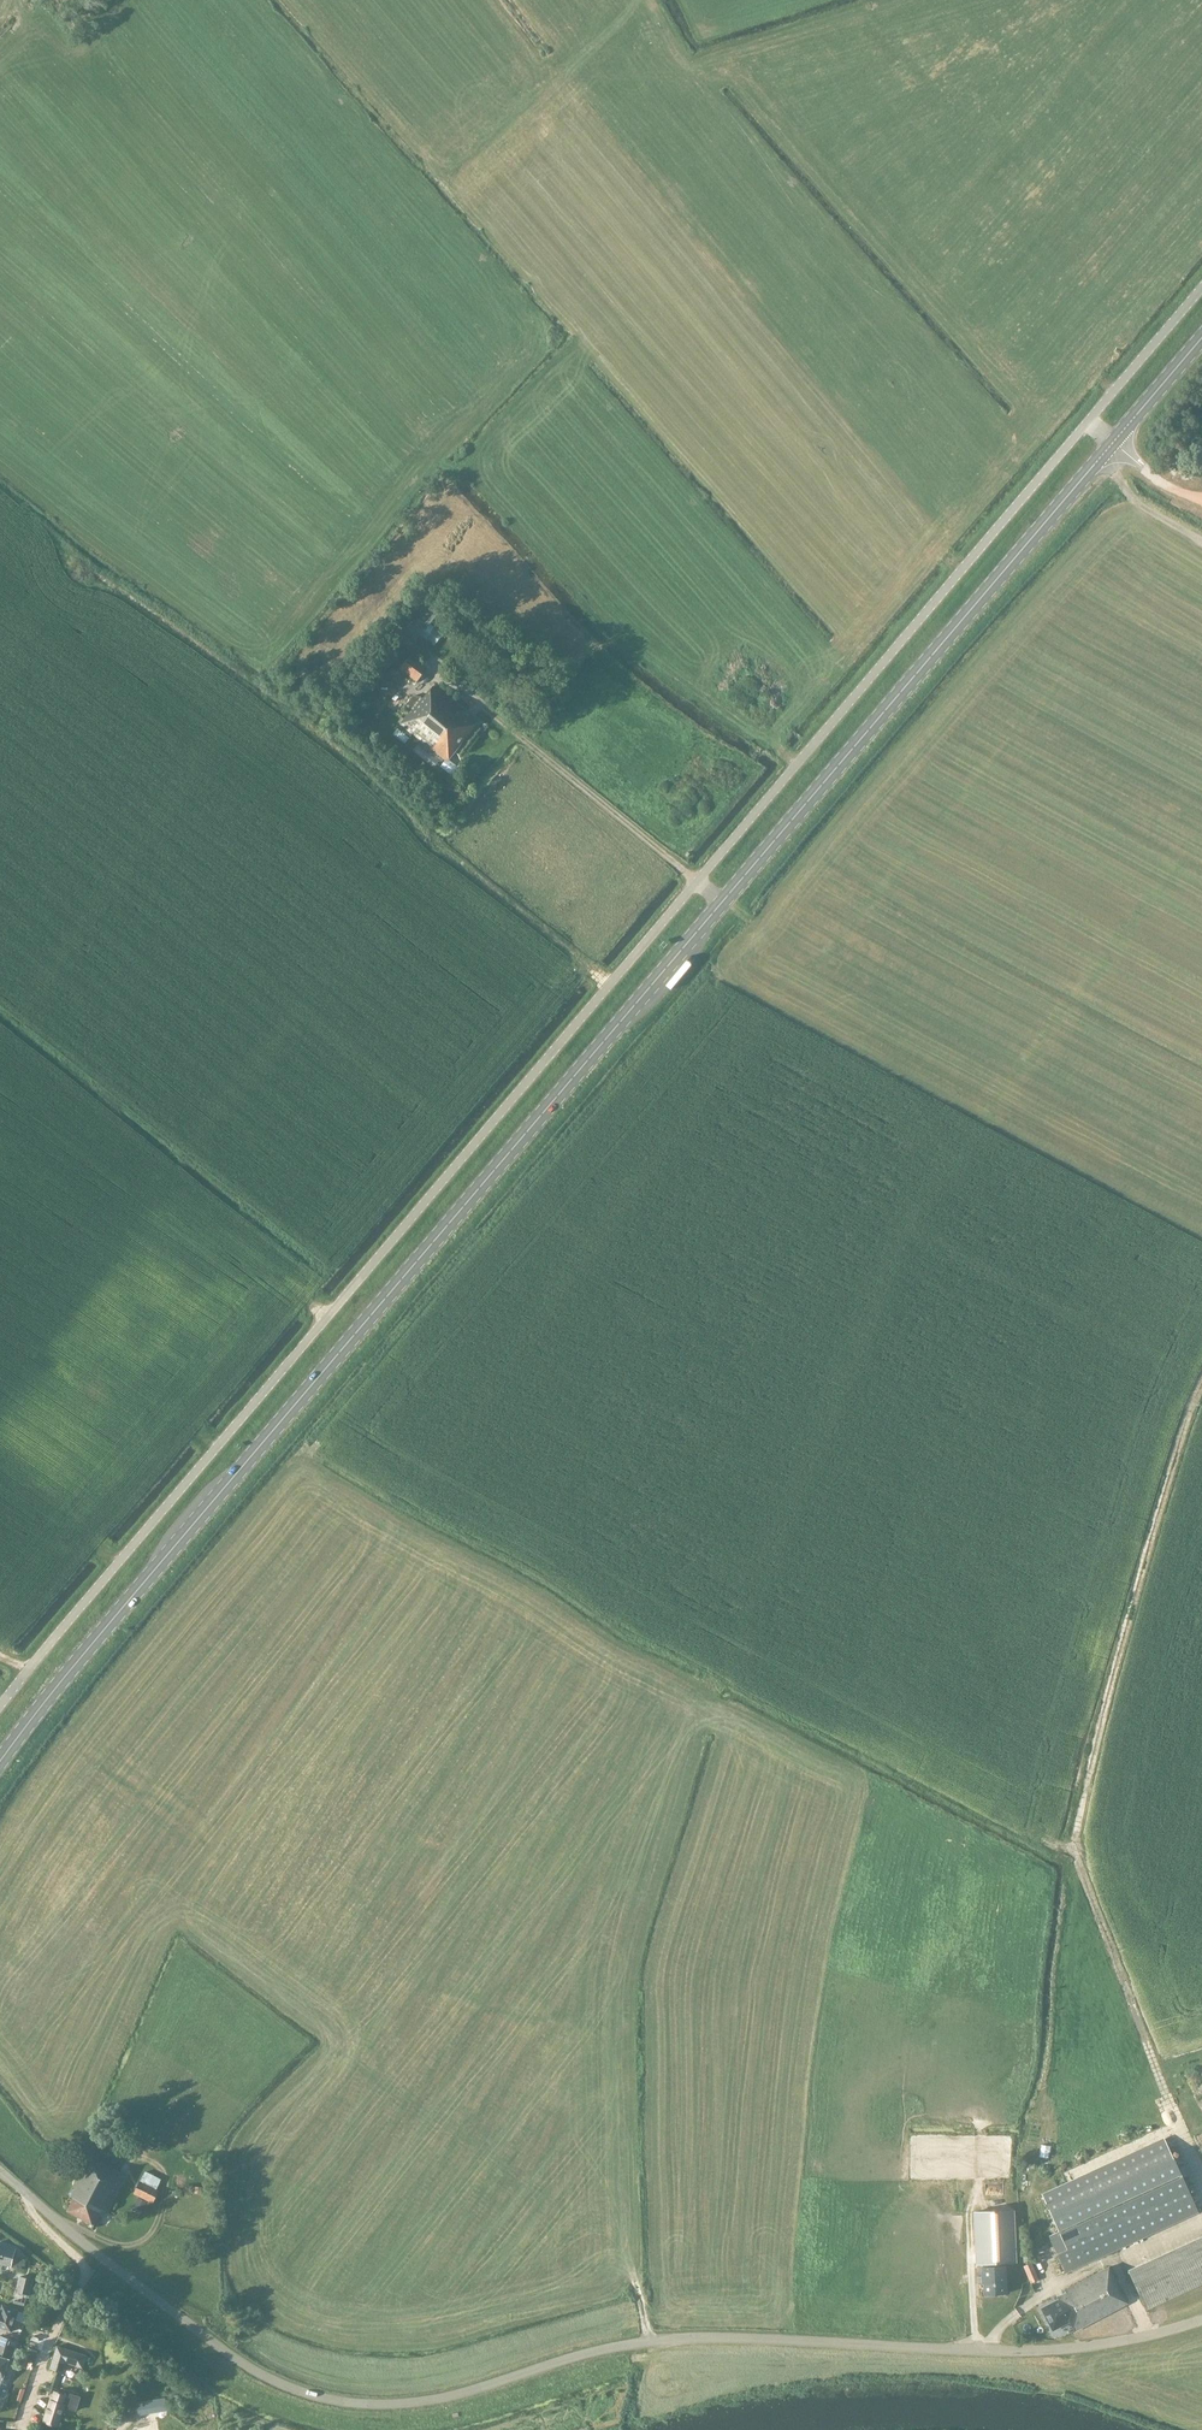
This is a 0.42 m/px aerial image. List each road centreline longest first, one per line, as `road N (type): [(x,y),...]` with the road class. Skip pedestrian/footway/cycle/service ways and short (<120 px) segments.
road 1 (unclassified): [(0,2170),(250,2368),(303,2392),(358,2403),(440,2398),(585,2354),(670,2339),(1031,2351),(1109,2344),(1201,2320)]
road 2 (primary): [(0,1761),(721,902)]
road 3 (unclassified): [(0,1706),(696,882)]
road 4 (primary): [(721,902),(1113,442)]
road 5 (unclassified): [(696,882),(1088,422)]
road 6 (unclassified): [(1088,422),(1201,287)]
road 7 (primary): [(1113,442),(1201,337)]

